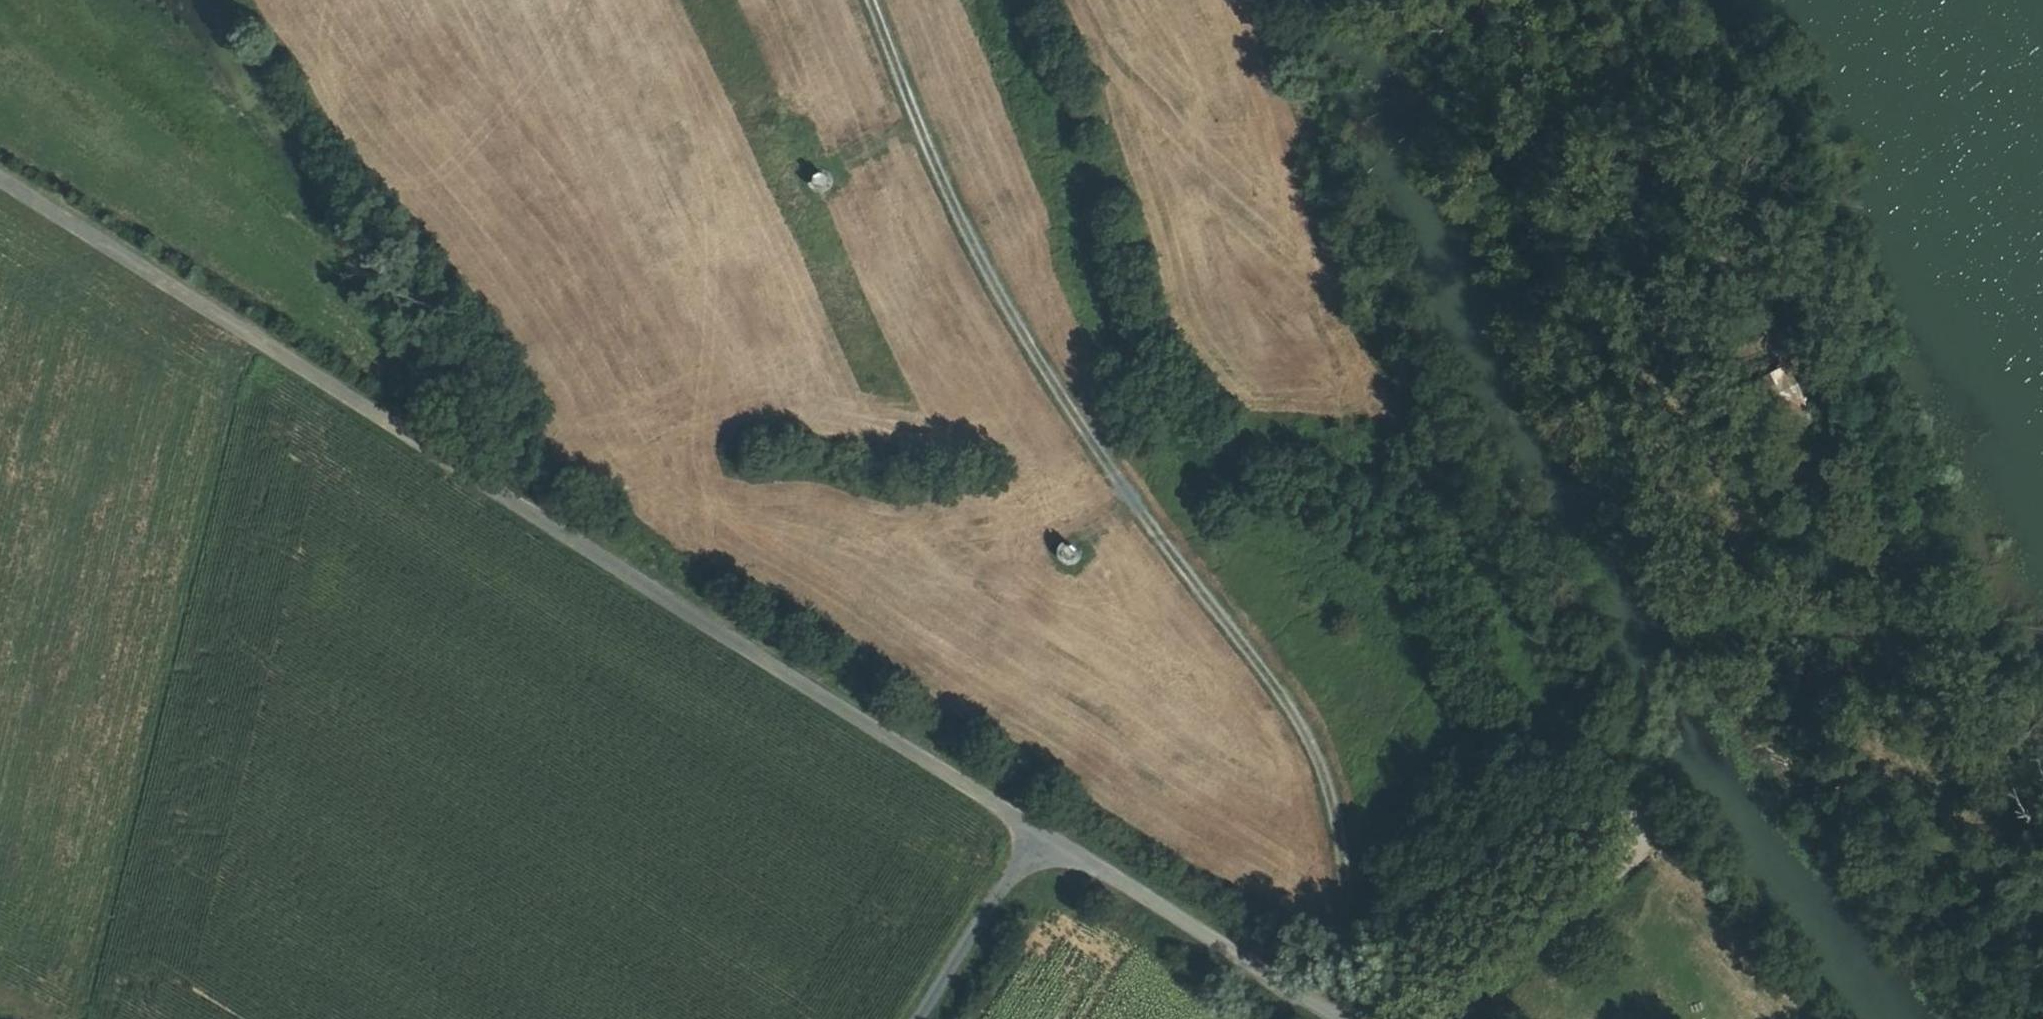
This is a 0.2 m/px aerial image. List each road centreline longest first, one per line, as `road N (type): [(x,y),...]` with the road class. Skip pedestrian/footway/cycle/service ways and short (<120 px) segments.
road 1 (unclassified): [(1044,835),(0,180)]
road 2 (unclassified): [(1341,1018),(1044,835)]
road 3 (unclassified): [(920,1018),(1044,835)]

